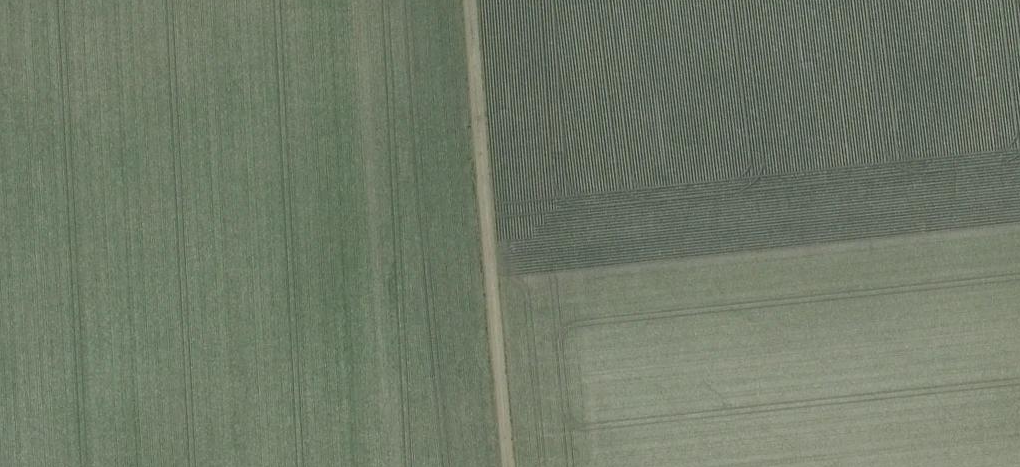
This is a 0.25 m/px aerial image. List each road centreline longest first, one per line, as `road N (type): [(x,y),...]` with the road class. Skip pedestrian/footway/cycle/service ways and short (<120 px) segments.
road 1 (track): [(472,0),(509,466)]

